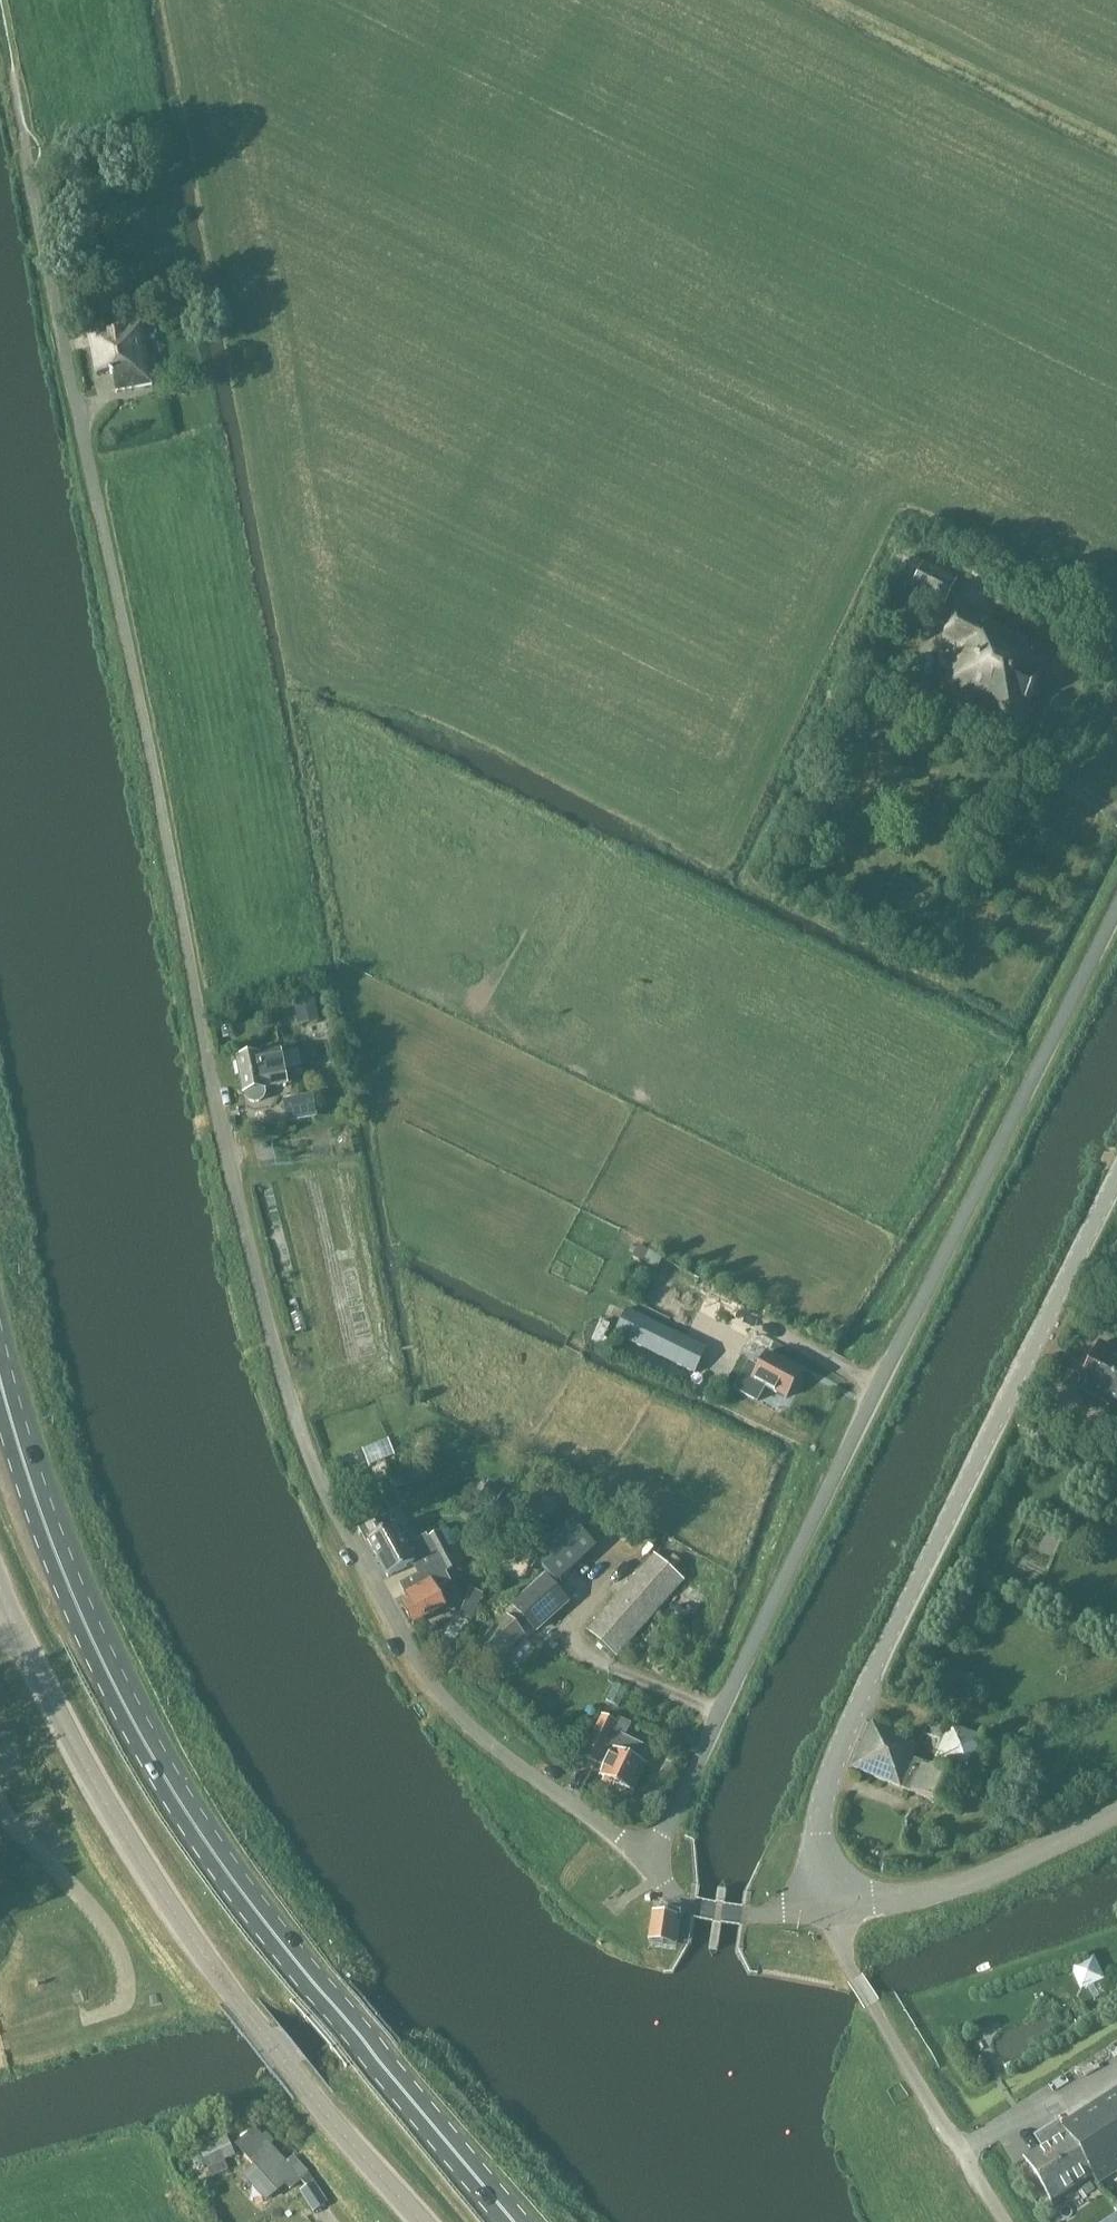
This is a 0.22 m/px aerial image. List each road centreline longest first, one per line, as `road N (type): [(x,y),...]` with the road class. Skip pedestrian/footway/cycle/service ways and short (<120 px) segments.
road 1 (unclassified): [(652,1856),(491,1746),(431,1686),(304,1444),(212,1098),(16,102)]
road 2 (unclassified): [(652,1856),(1116,912)]
road 3 (primary): [(512,2221),(319,1991),(185,1812),(86,1628),(0,1382)]
road 4 (tertiary): [(835,1888),(818,1844),(827,1778),(891,1631),(1116,1175)]
road 5 (unclassified): [(419,2221),(238,2002),(151,1874),(0,1608)]
road 6 (unclassified): [(1004,2221),(850,1970),(834,1917),(835,1888)]
road 7 (tertiary): [(1116,1812),(930,1893),(872,1902),(835,1888)]
road 8 (unclassified): [(0,1808),(88,1905),(122,1965),(125,1990),(117,2009),(84,2018),(80,2004)]
road 9 (unclassified): [(835,1888),(767,1914),(696,1907),(669,1892),(652,1856)]

